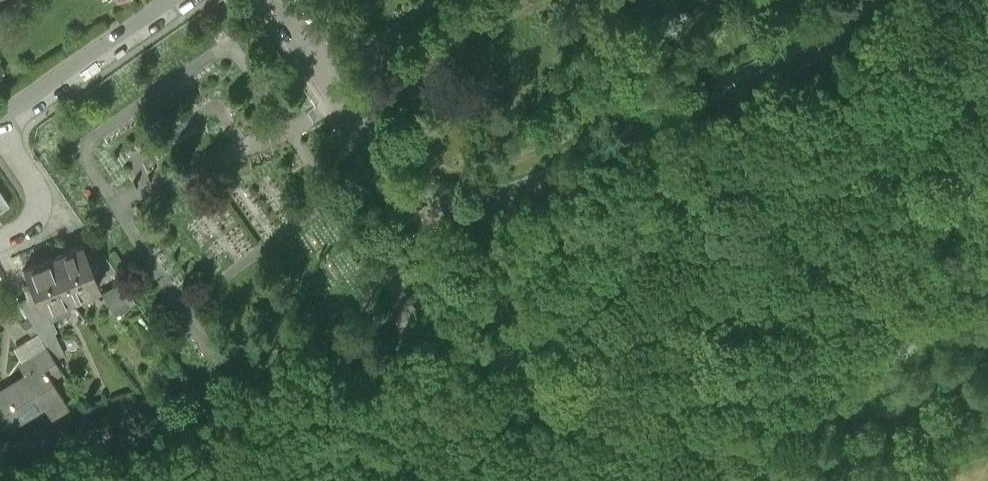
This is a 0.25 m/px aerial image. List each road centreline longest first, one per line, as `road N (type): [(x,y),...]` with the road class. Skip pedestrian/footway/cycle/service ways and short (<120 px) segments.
road 1 (unclassified): [(609,245),(495,388),(431,427),(304,480)]
road 2 (residential): [(271,0),(398,186),(436,206),(492,204),(551,188)]
road 3 (residential): [(551,188),(825,41)]
road 4 (unclassified): [(825,41),(609,245)]
road 5 (track): [(987,360),(933,382),(759,480)]
road 6 (residential): [(172,0),(0,127)]
road 7 (track): [(531,349),(648,480)]
road 8 (residential): [(0,129),(35,183),(32,214),(0,237)]

